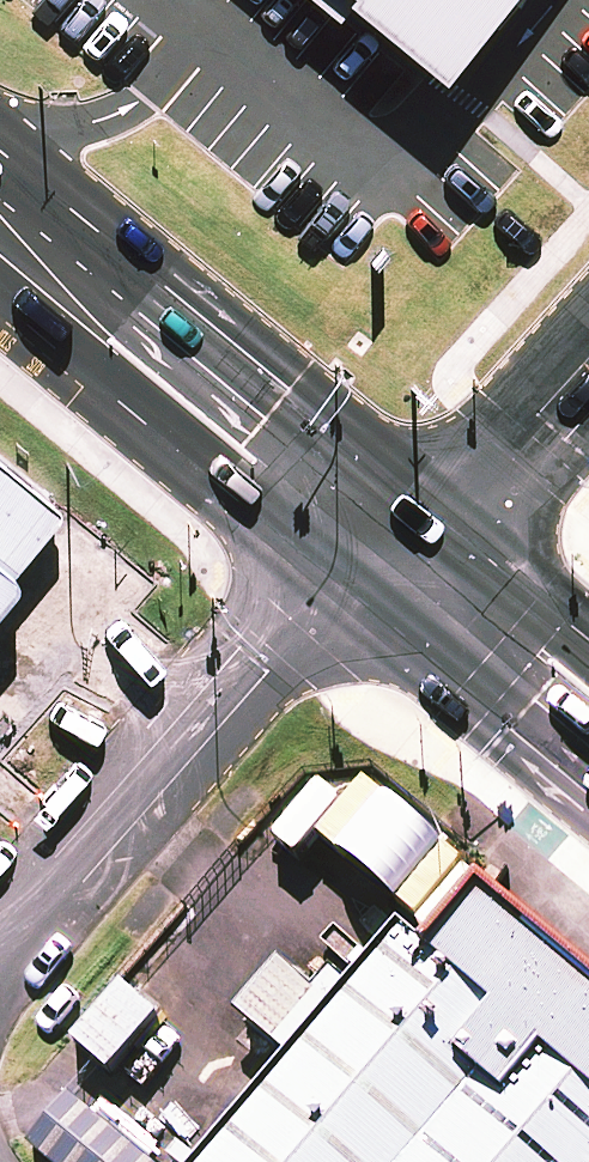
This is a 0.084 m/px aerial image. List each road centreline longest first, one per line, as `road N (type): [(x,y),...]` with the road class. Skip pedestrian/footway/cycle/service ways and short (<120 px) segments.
road 1 (residential): [(397,550),(256,660),(0,961)]
road 2 (primary): [(397,550),(0,227)]
road 3 (residential): [(397,550),(588,360)]
road 4 (primary): [(588,714),(397,550)]

